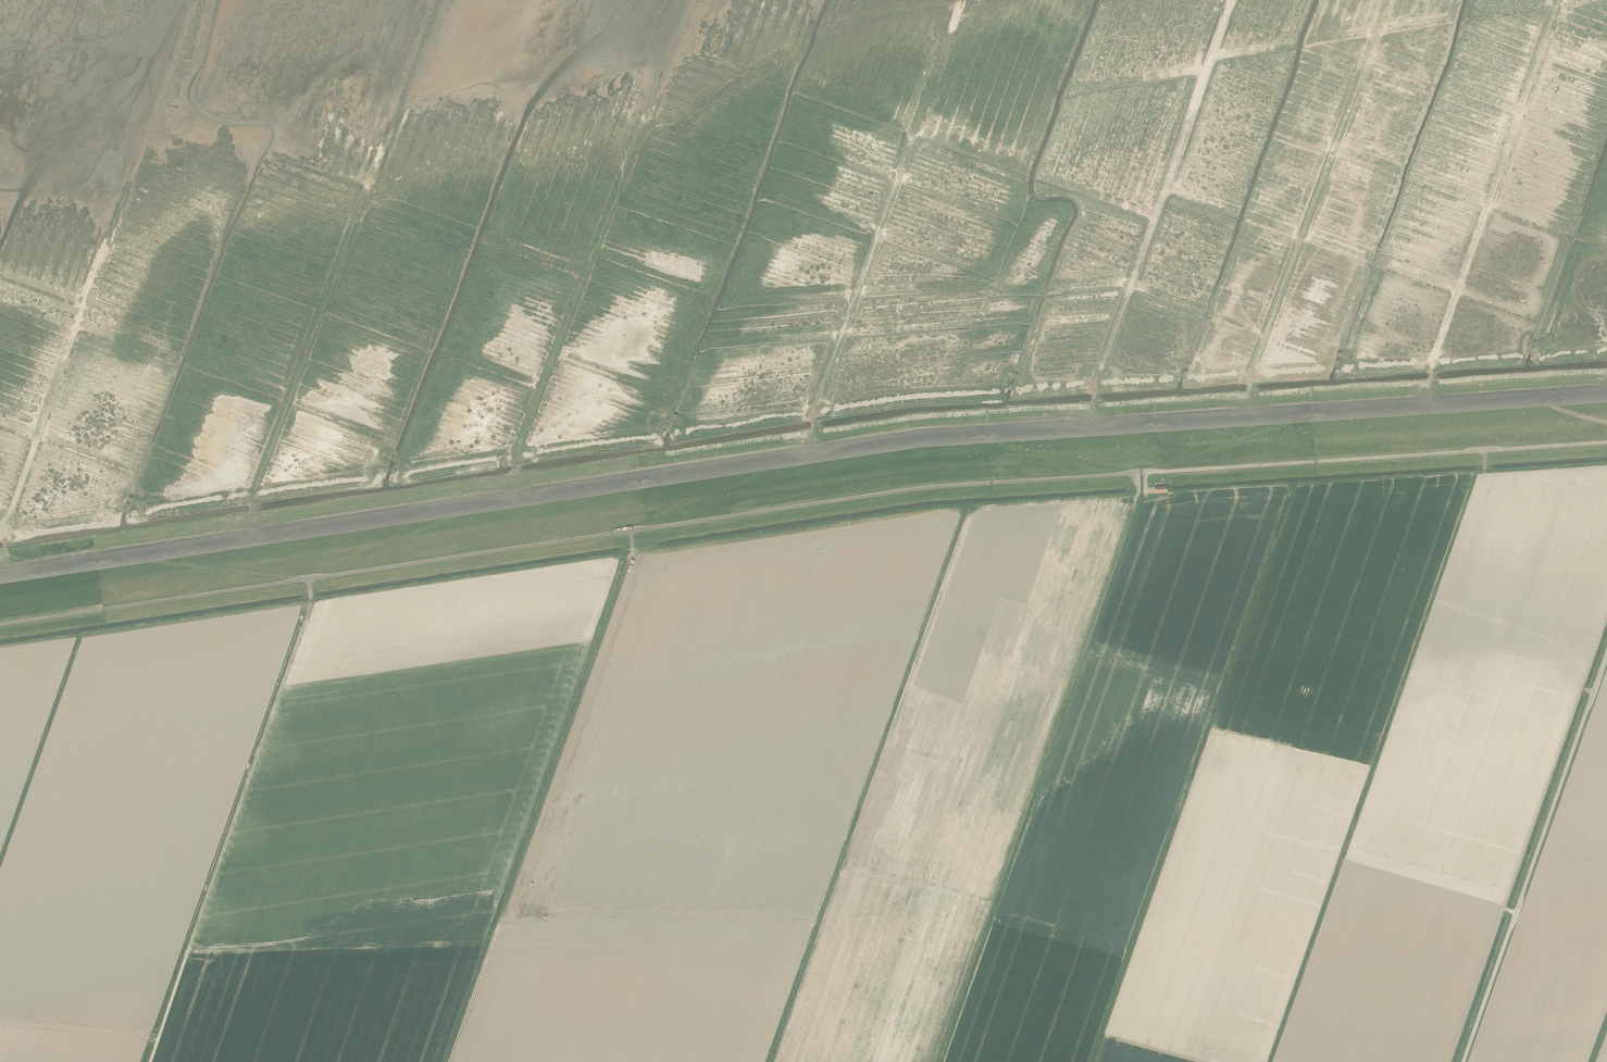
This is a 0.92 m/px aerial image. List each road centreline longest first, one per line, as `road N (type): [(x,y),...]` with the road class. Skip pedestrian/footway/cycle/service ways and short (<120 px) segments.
road 1 (track): [(0,581),(911,446),(1606,400)]
road 2 (track): [(449,1061),(631,554),(630,530)]
road 3 (unclassified): [(1463,1061),(1606,653)]
road 4 (track): [(636,530),(785,465)]
road 5 (track): [(145,559),(299,579)]
road 6 (track): [(1289,421),(1150,472)]
road 7 (track): [(318,576),(450,515)]
road 8 (track): [(994,439),(1127,474)]
road 9 (track): [(190,946),(149,1061)]

